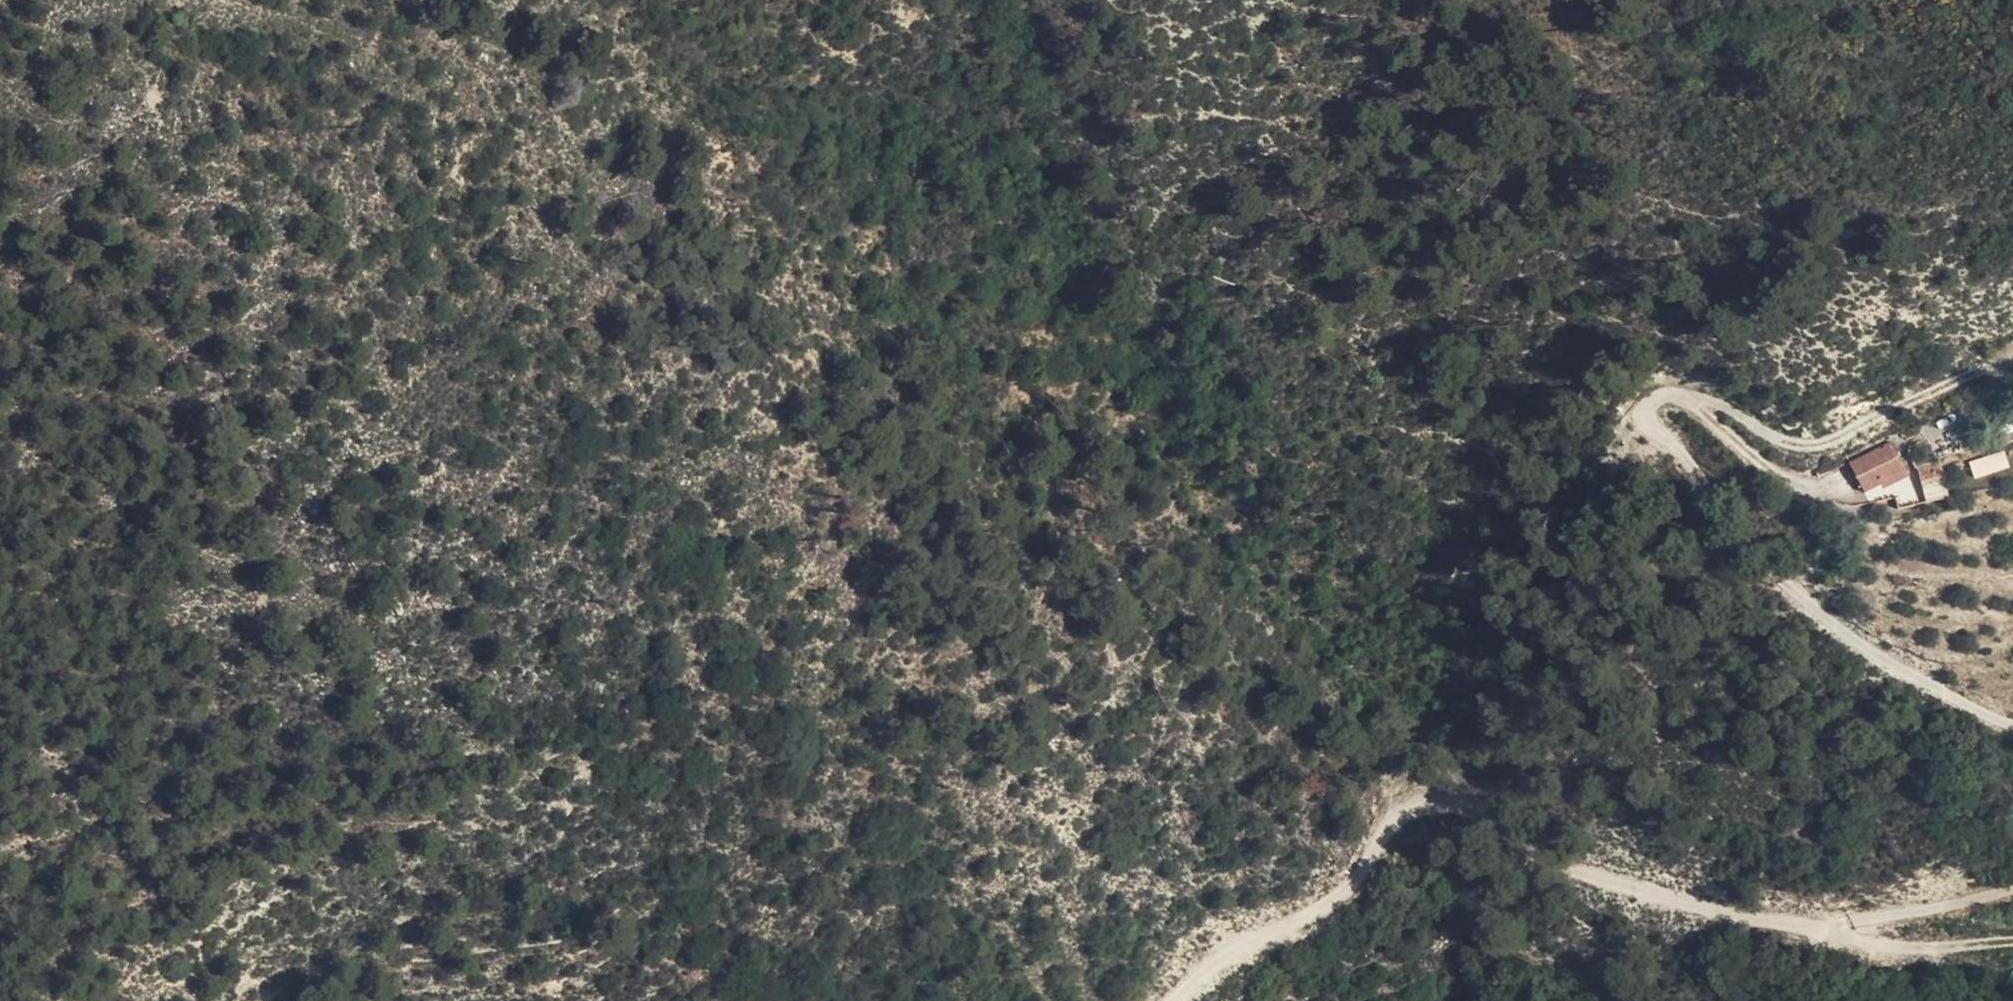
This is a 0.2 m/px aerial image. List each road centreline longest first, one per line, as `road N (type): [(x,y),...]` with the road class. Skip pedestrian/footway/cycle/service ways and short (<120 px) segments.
road 1 (track): [(2012,721),(1953,695),(1769,573),(1656,430),(1650,409),(1679,392),(1709,398),(1791,445),(1825,445),(2012,356)]
road 2 (track): [(1186,1000),(1219,971),(1344,906),(1411,788),(1444,786),(1566,875),(1826,928)]
road 3 (track): [(1826,928),(2012,890)]
road 4 (track): [(1826,928),(1898,949),(2012,944)]

